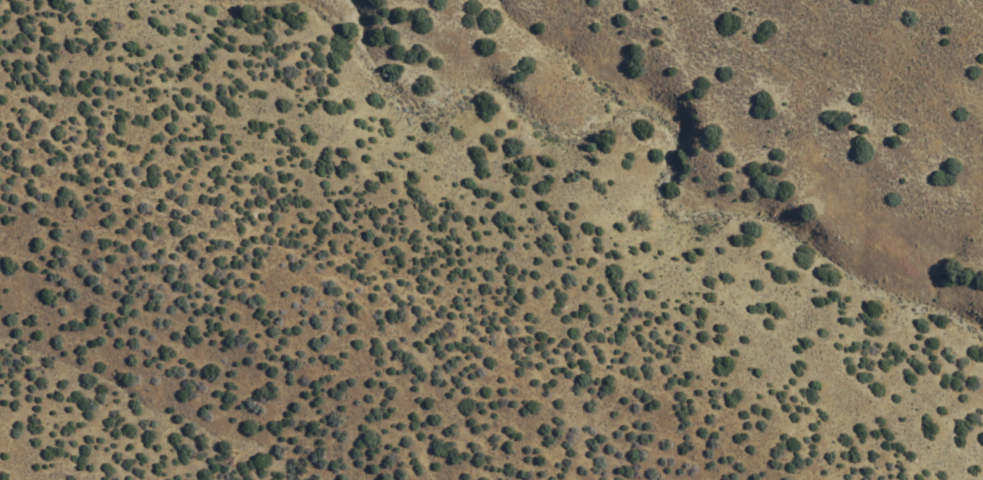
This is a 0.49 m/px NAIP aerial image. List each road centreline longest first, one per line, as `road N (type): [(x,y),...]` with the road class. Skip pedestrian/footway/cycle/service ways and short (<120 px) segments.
road 1 (track): [(874,479),(680,381),(422,345),(287,283),(215,215),(0,146)]

